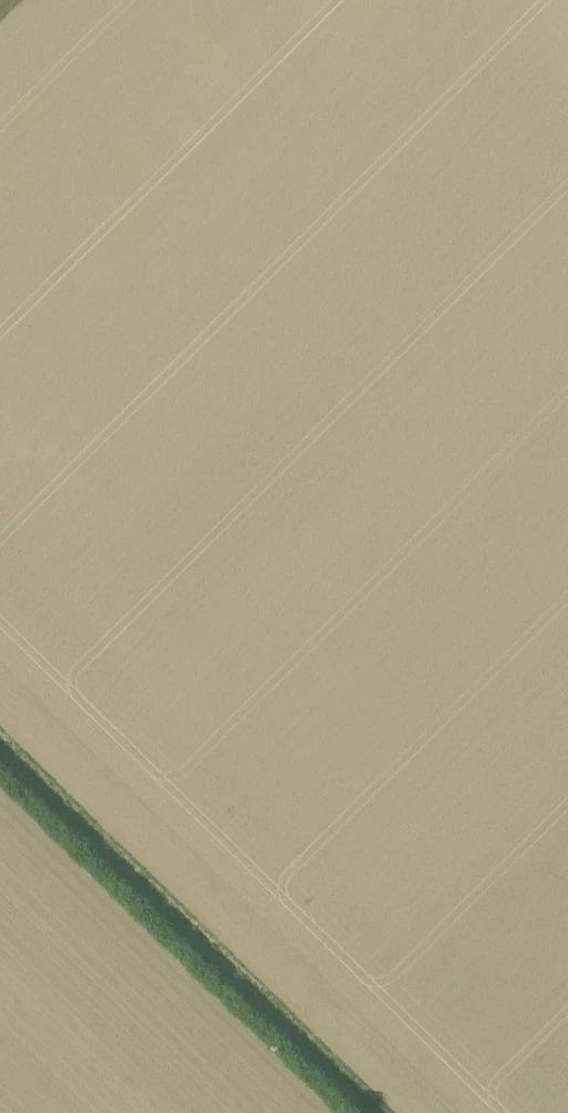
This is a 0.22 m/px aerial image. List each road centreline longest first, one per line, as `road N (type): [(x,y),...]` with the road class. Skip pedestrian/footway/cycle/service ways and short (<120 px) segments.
road 1 (track): [(364,1112),(0,759)]

